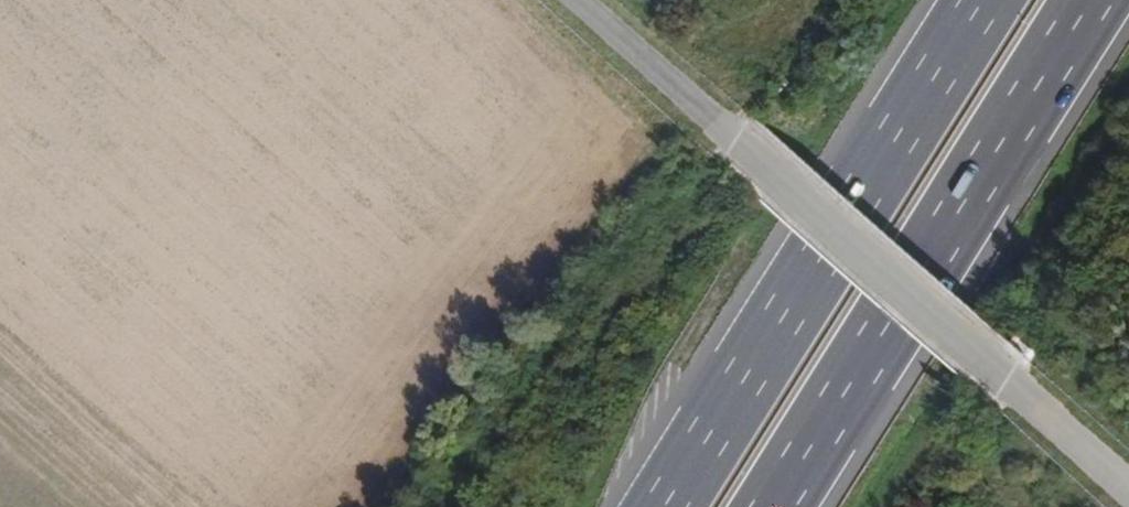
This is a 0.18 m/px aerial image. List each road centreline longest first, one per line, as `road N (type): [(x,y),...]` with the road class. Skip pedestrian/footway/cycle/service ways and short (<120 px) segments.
road 1 (unclassified): [(573,0),(1128,488)]
road 2 (motorway): [(774,506),(1092,0)]
road 3 (motorway): [(979,0),(661,506)]
road 4 (track): [(457,506),(630,232),(640,152)]

